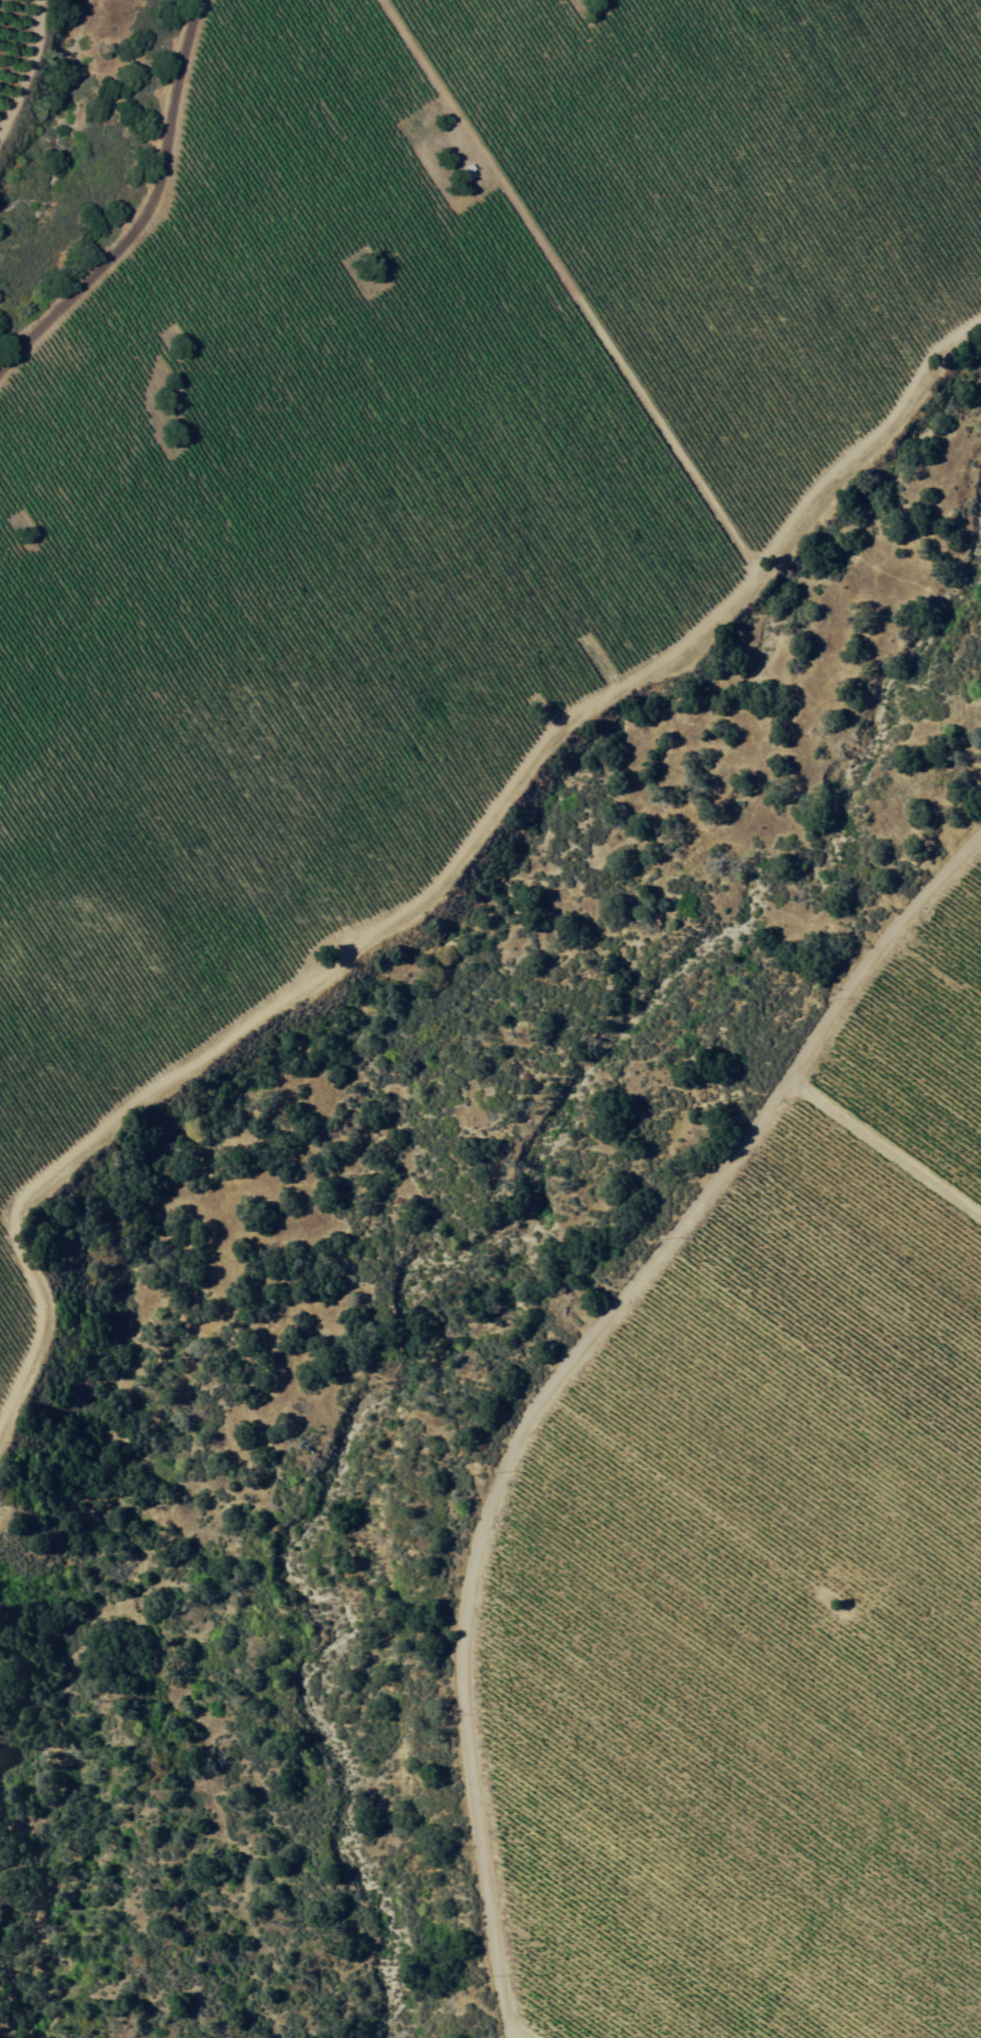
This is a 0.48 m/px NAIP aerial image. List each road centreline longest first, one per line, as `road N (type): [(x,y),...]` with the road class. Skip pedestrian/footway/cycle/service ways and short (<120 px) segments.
road 1 (track): [(488,2037),(475,1986),(475,1593),(559,1381),(670,1247),(857,971),(924,893),(980,844)]
road 2 (track): [(0,358),(153,185),(164,71),(187,0)]

